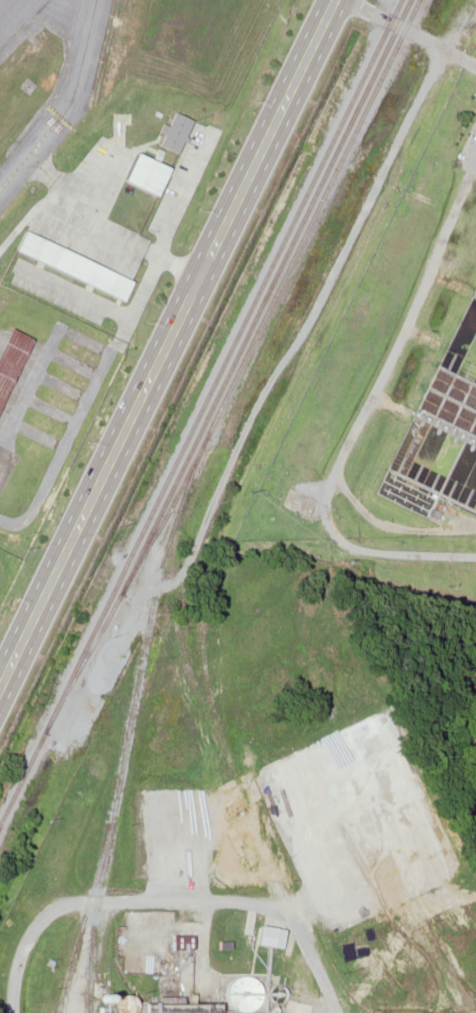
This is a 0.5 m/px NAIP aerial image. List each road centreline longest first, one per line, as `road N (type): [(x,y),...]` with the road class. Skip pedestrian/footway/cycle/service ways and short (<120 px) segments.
road 1 (primary): [(0,684),(333,0)]

